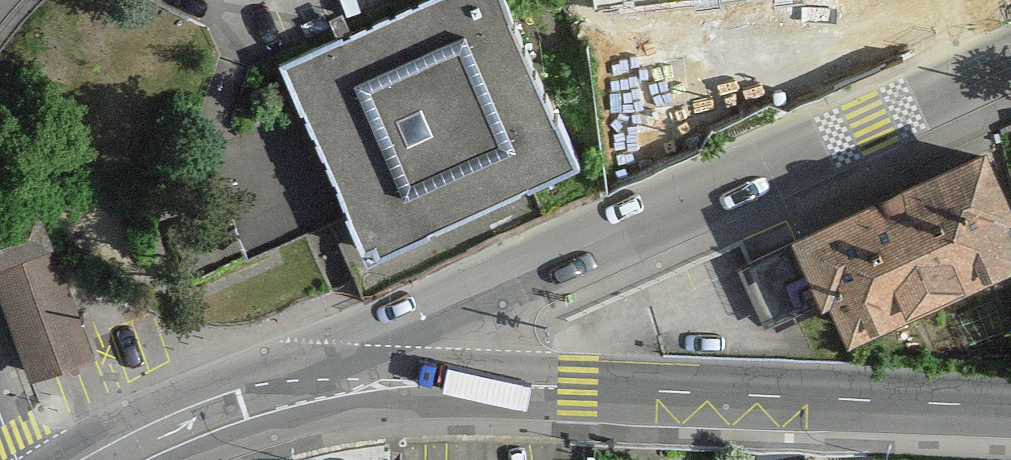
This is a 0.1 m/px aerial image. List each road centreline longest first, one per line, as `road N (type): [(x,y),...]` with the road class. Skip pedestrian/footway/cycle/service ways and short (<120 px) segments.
road 1 (secondary): [(427,383),(429,345),(468,301),(1010,58)]
road 2 (secondary): [(1010,410),(427,383)]
road 3 (secondary): [(427,383),(281,393),(204,418),(121,459)]

